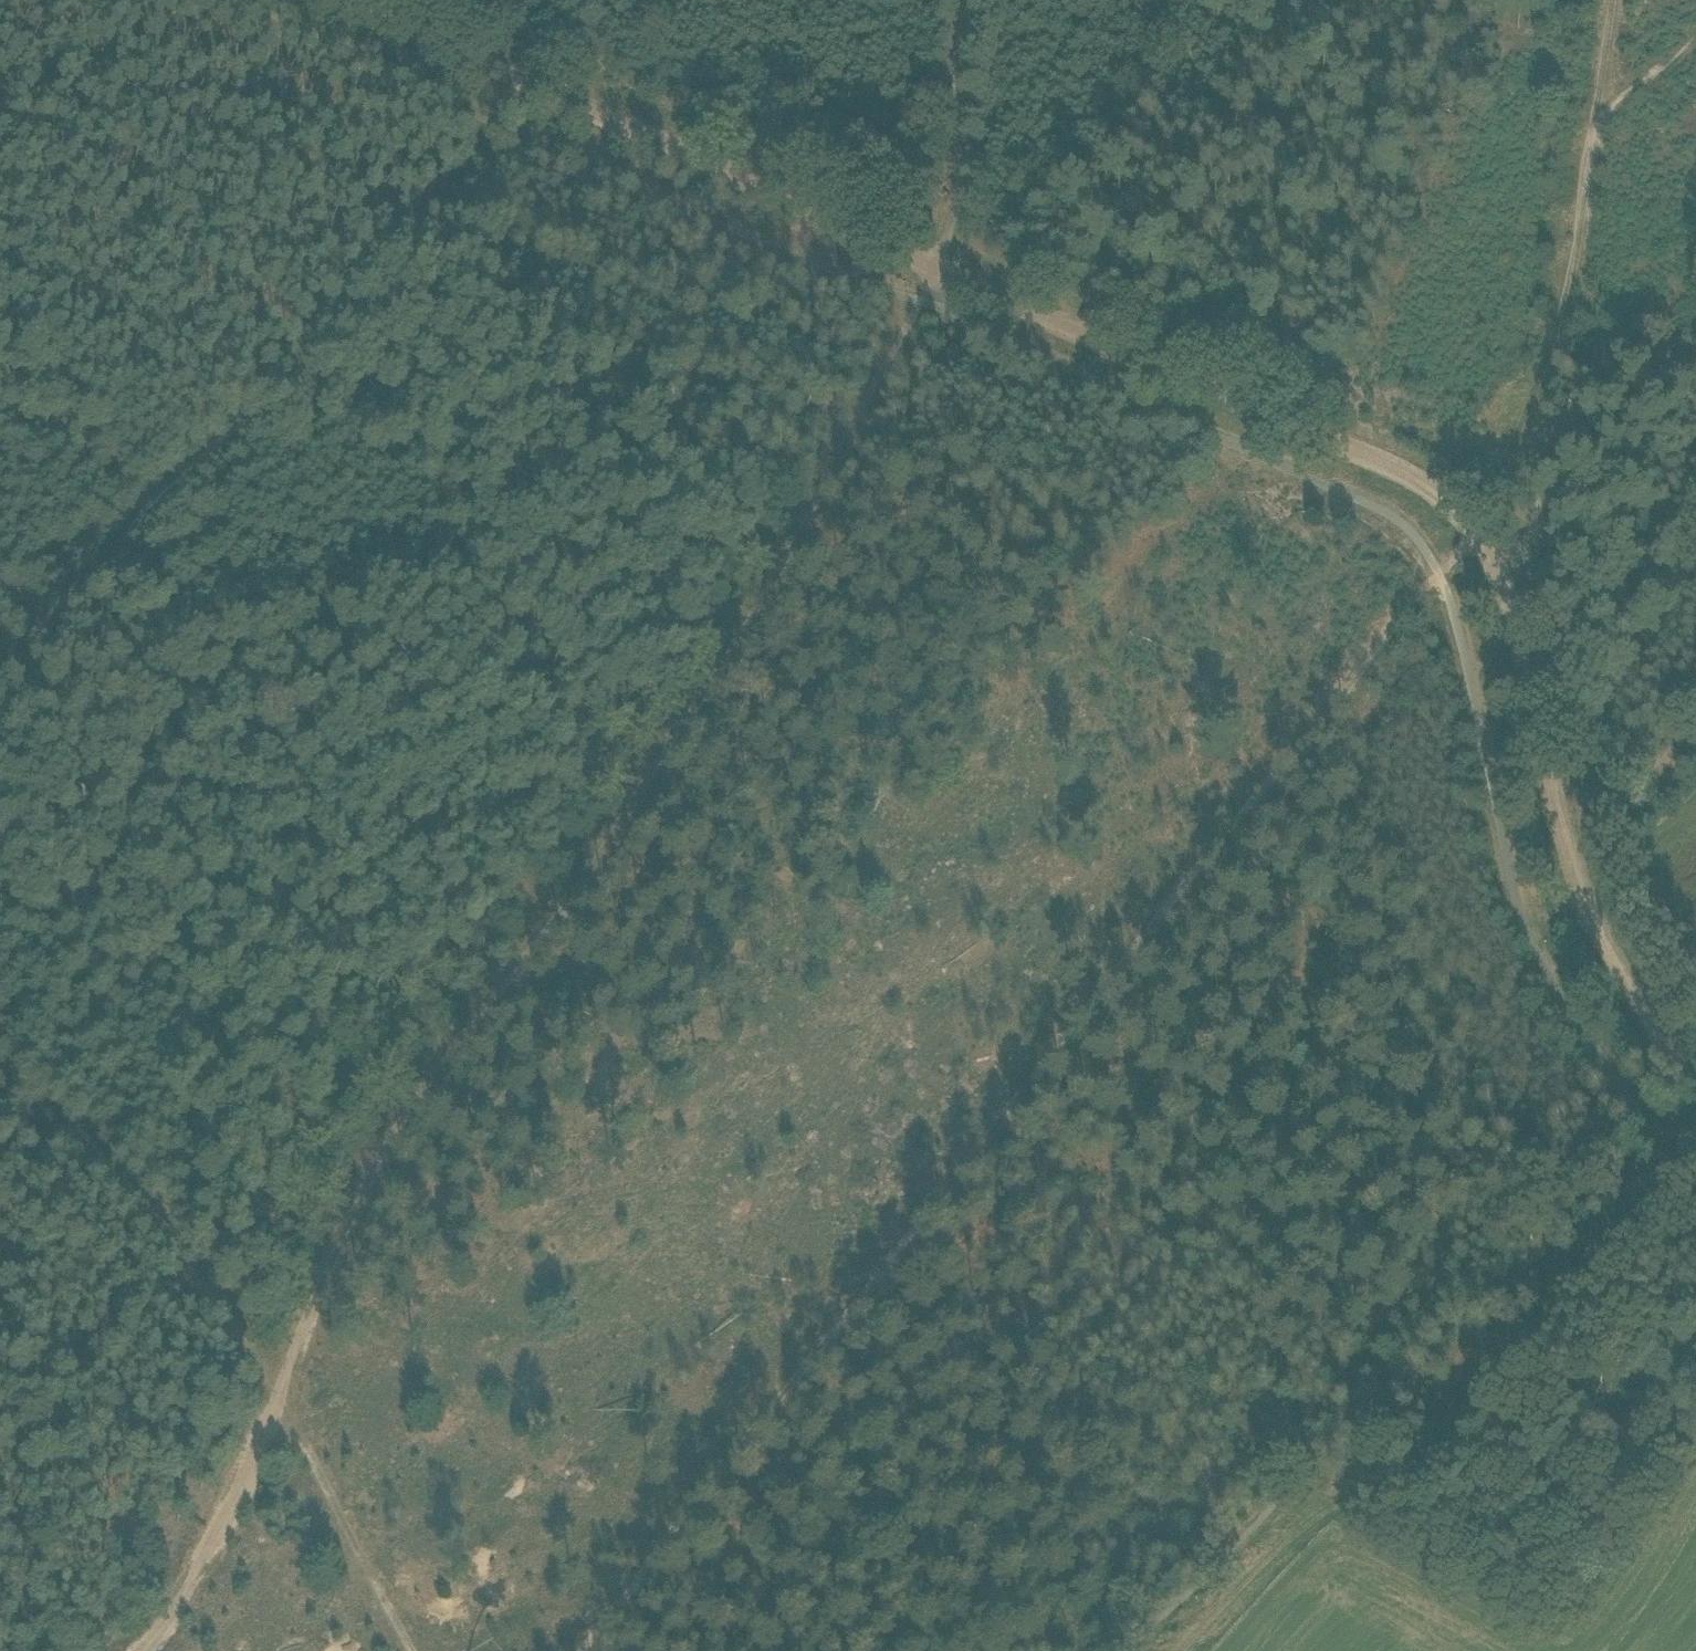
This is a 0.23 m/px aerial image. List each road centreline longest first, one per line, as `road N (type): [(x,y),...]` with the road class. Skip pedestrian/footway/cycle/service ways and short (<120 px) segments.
road 1 (track): [(1695,1076),(1626,994),(1558,814),(1506,589),(1478,529),(1437,491),(383,0)]
road 2 (track): [(580,1650),(1003,1129),(1264,780),(1478,529)]
road 3 (track): [(1695,1167),(1628,1254),(1455,1420),(1302,1532),(1186,1650)]
road 4 (track): [(1540,407),(1598,119),(1613,0)]
road 5 (track): [(274,1407),(203,1548),(138,1650)]
road 6 (track): [(1540,407),(1478,529)]

